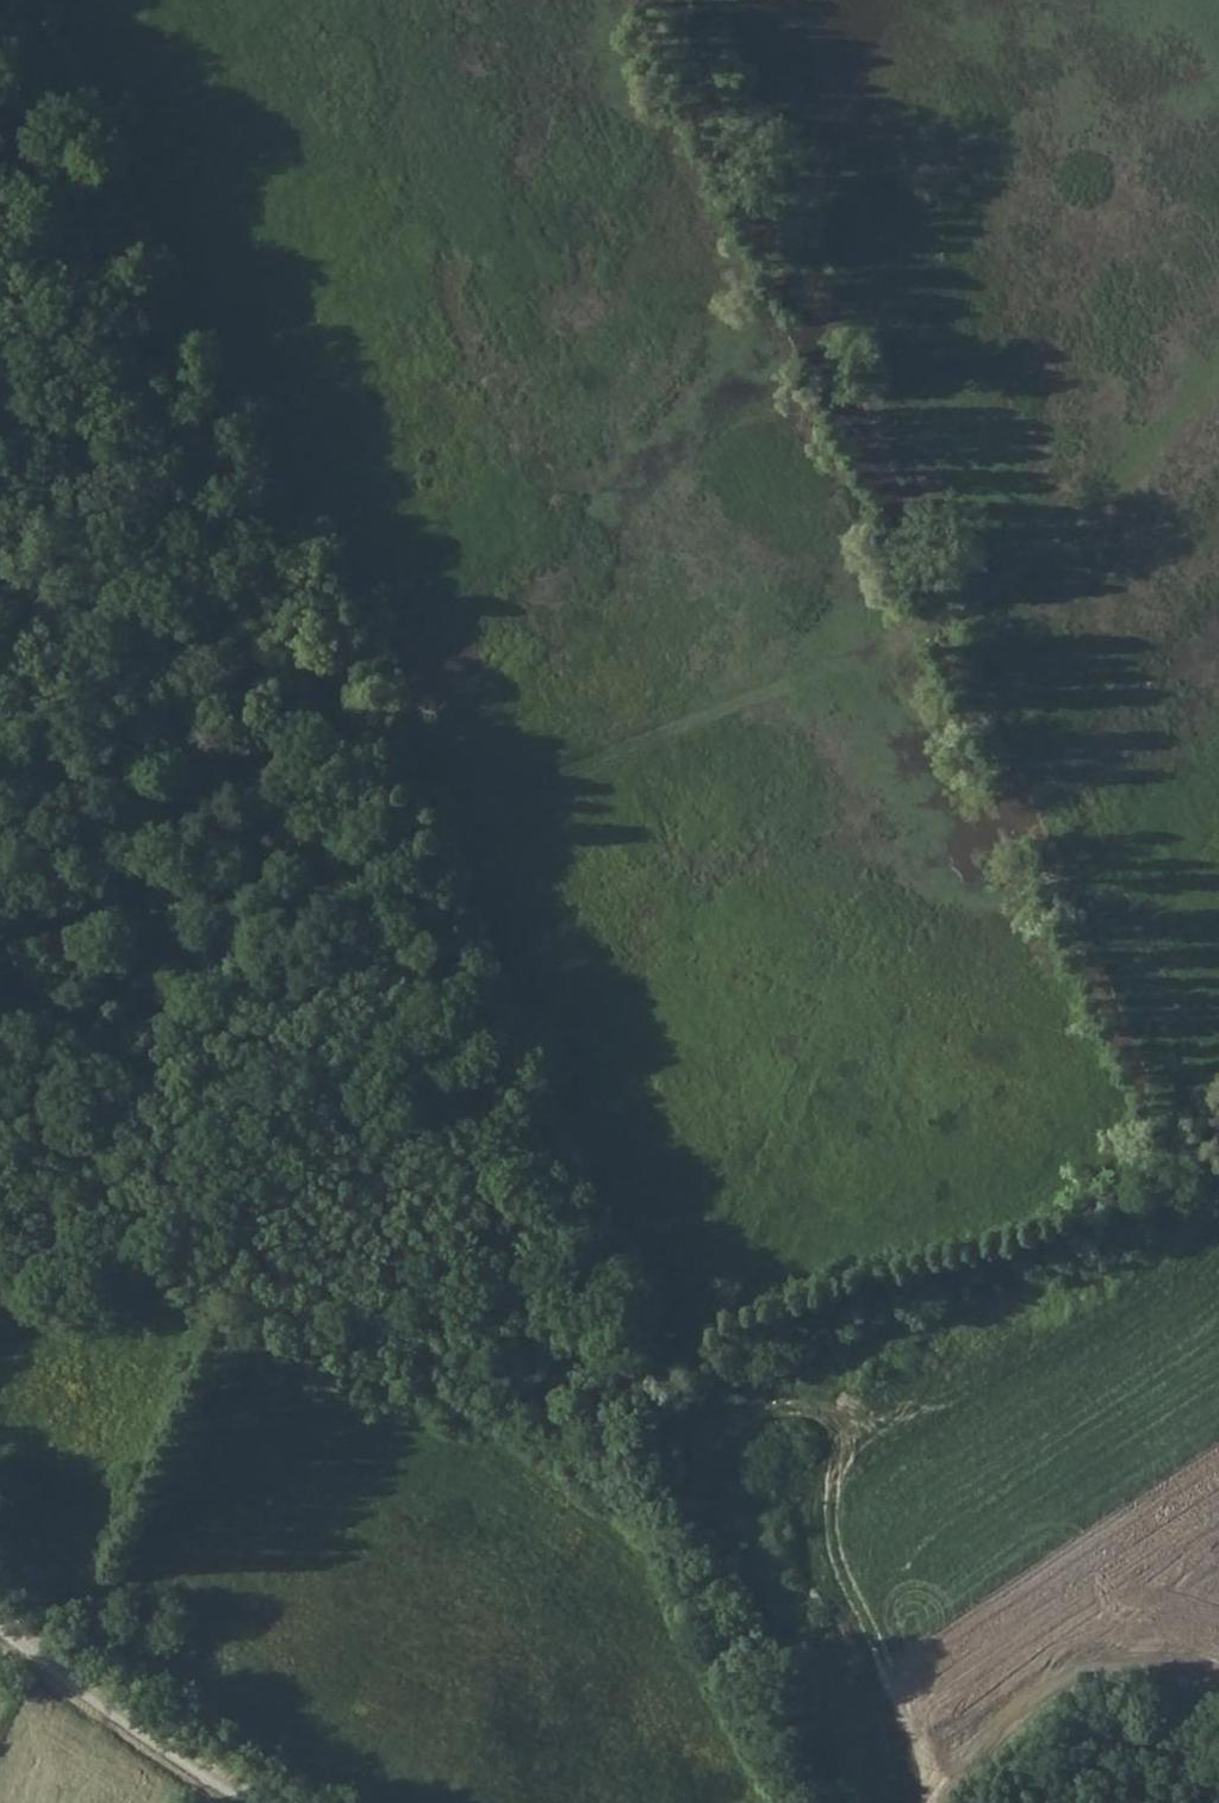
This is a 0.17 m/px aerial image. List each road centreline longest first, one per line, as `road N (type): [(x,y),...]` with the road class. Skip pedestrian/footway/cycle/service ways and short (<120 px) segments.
road 1 (track): [(966,1802),(1115,1671),(1199,1678),(1218,1691)]
road 2 (unclassified): [(244,1802),(48,1670),(0,1626)]

